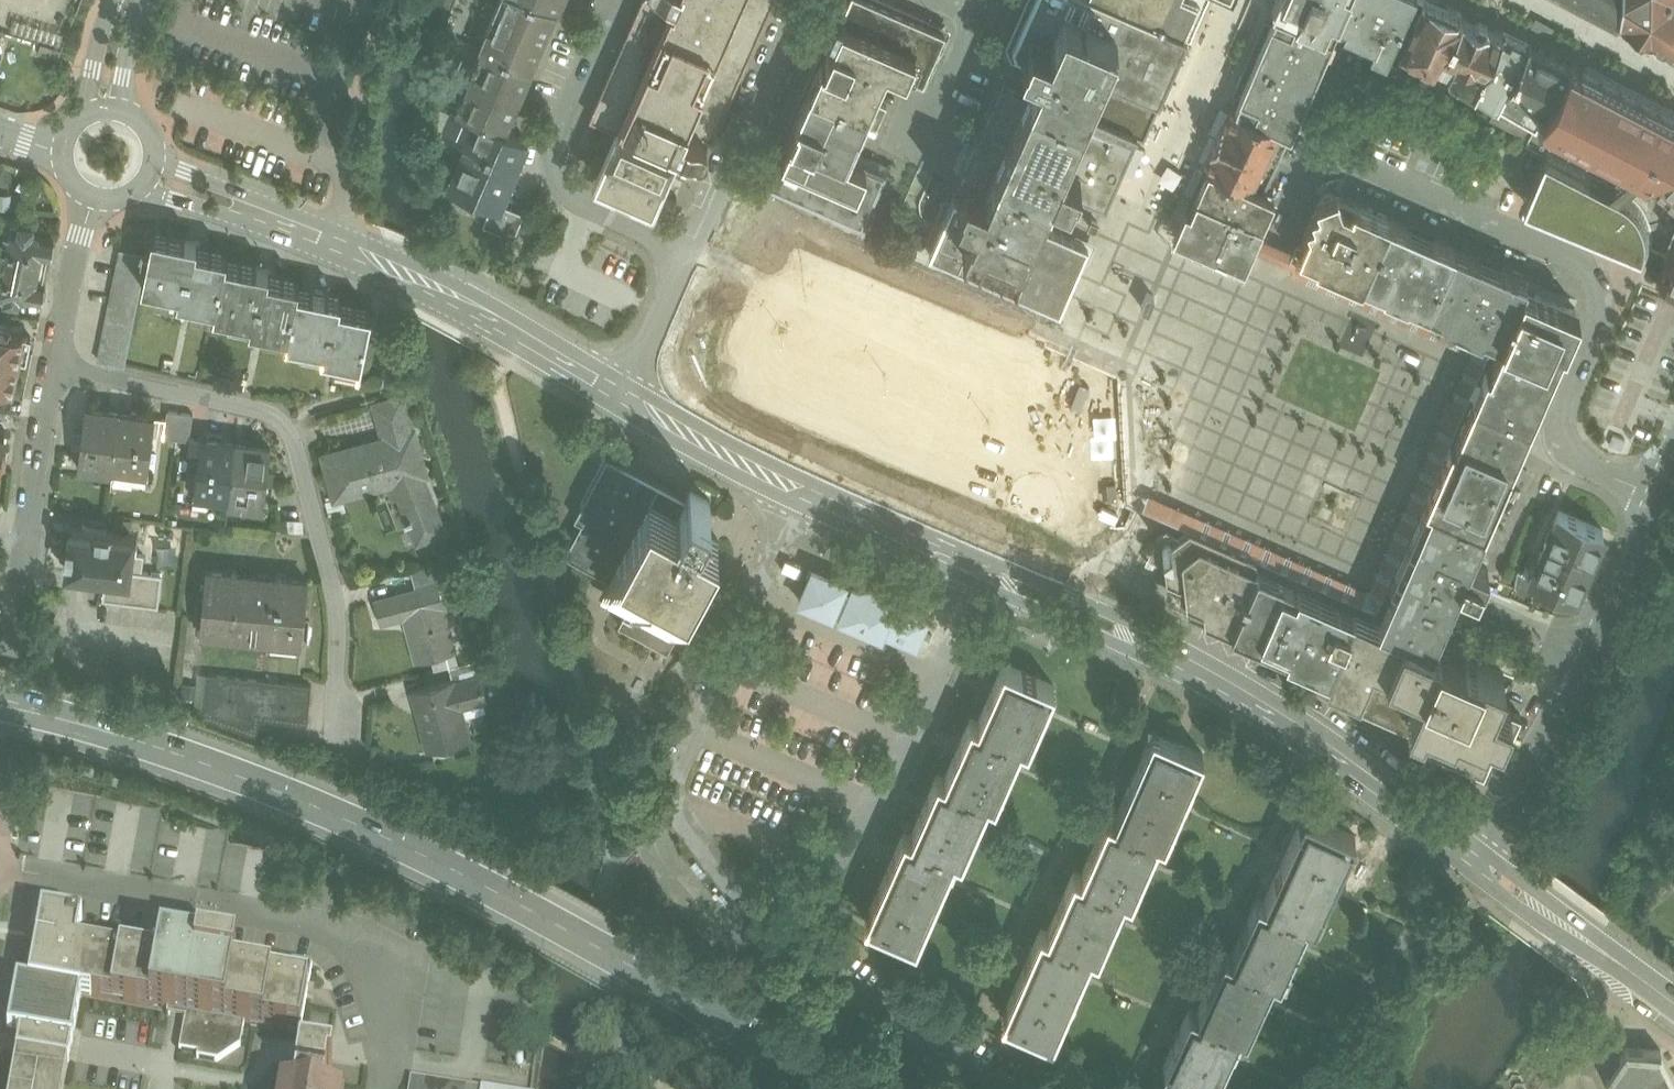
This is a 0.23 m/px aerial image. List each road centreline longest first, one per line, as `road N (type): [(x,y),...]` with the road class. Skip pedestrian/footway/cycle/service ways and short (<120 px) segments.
road 1 (secondary): [(0,700),(163,746),(412,846),(613,952),(845,1088)]
road 2 (residential): [(1657,498),(1587,466),(1566,442),(1565,405),(1598,326),(1598,293),(1585,264),(1343,157),(1308,165),(1259,271)]
road 3 (tertiary): [(1469,857),(1285,717),(1108,620),(981,566)]
road 4 (residential): [(58,371),(235,400),(290,426),(324,560),(334,648),(328,719)]
road 5 (tertiary): [(632,398),(436,288),(148,177)]
road 6 (residential): [(786,928),(738,896),(677,813),(673,793),(804,491)]
road 7 (residential): [(981,566),(864,803),(786,928)]
road 8 (residential): [(1657,498),(1557,723),(1469,857)]
road 9 (residential): [(610,0),(551,159),(557,183),(574,201),(691,253)]
road 10 (residential): [(691,253),(807,0)]
road 11 (residential): [(786,928),(889,1016),(1011,1088)]
road 12 (tertiary): [(1673,1001),(1469,857)]
road 13 (tertiary): [(804,491),(632,398)]
road 14 (tertiary): [(981,566),(804,491)]
road 15 (residential): [(58,371),(92,198)]
road 16 (residential): [(27,543),(58,371)]
road 17 (residential): [(957,0),(970,14),(915,158)]
road 18 (residential): [(632,398),(691,253)]
road 19 (residential): [(117,0),(88,116)]

